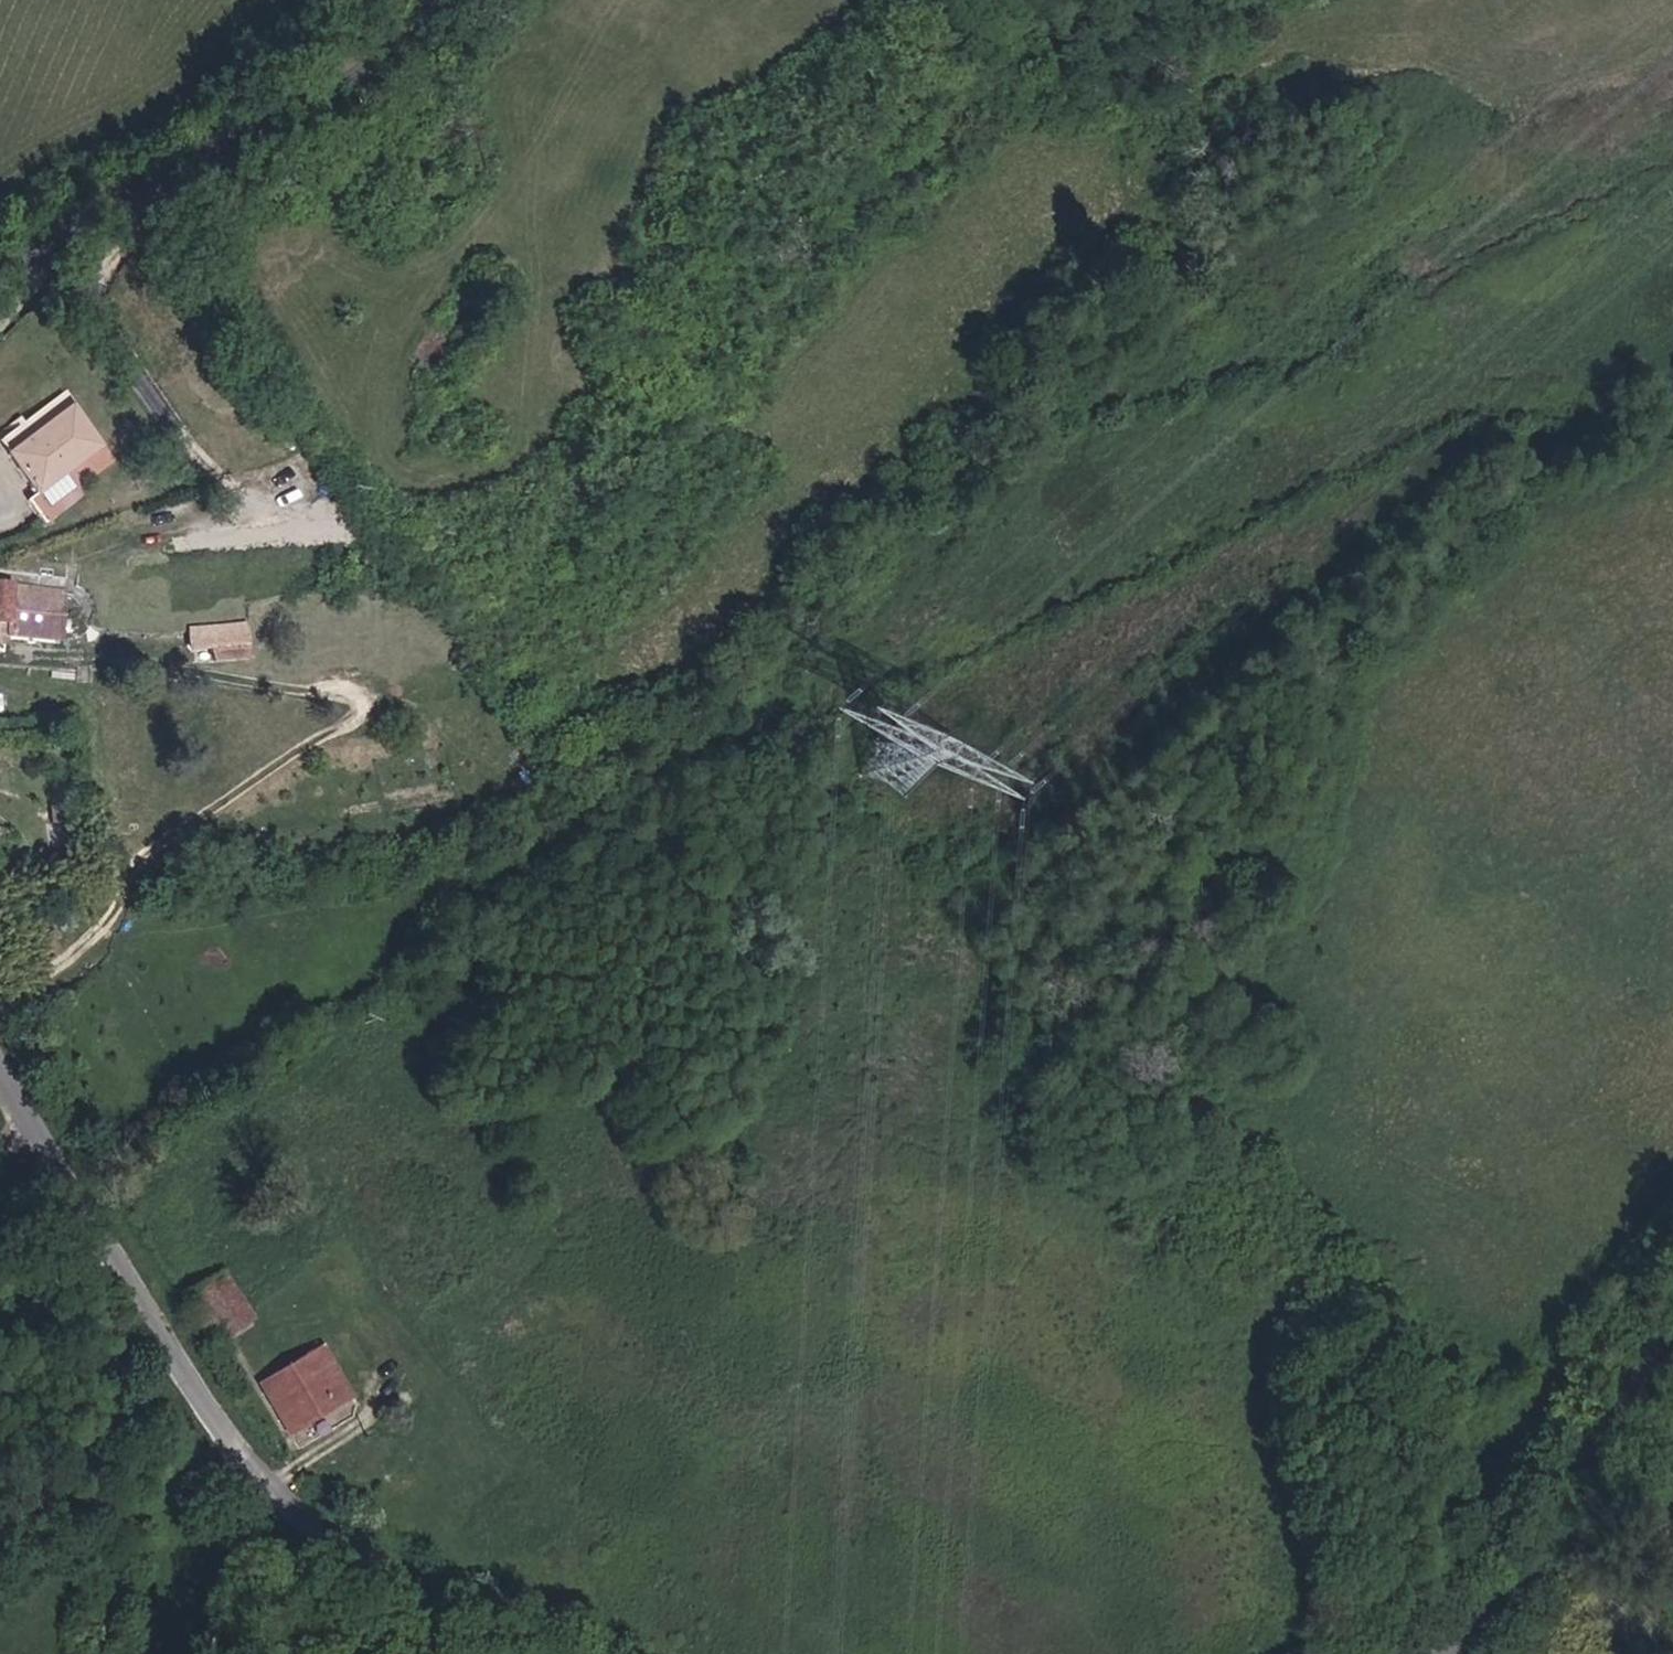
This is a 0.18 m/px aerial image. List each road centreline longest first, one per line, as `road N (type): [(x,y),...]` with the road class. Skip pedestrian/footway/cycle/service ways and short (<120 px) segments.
road 1 (unclassified): [(0,1068),(220,1407),(297,1543),(484,1653)]
road 2 (unclassified): [(468,0),(385,76),(0,292)]
road 3 (unclassified): [(1427,1653),(1545,1555),(1617,1405),(1672,1340)]

